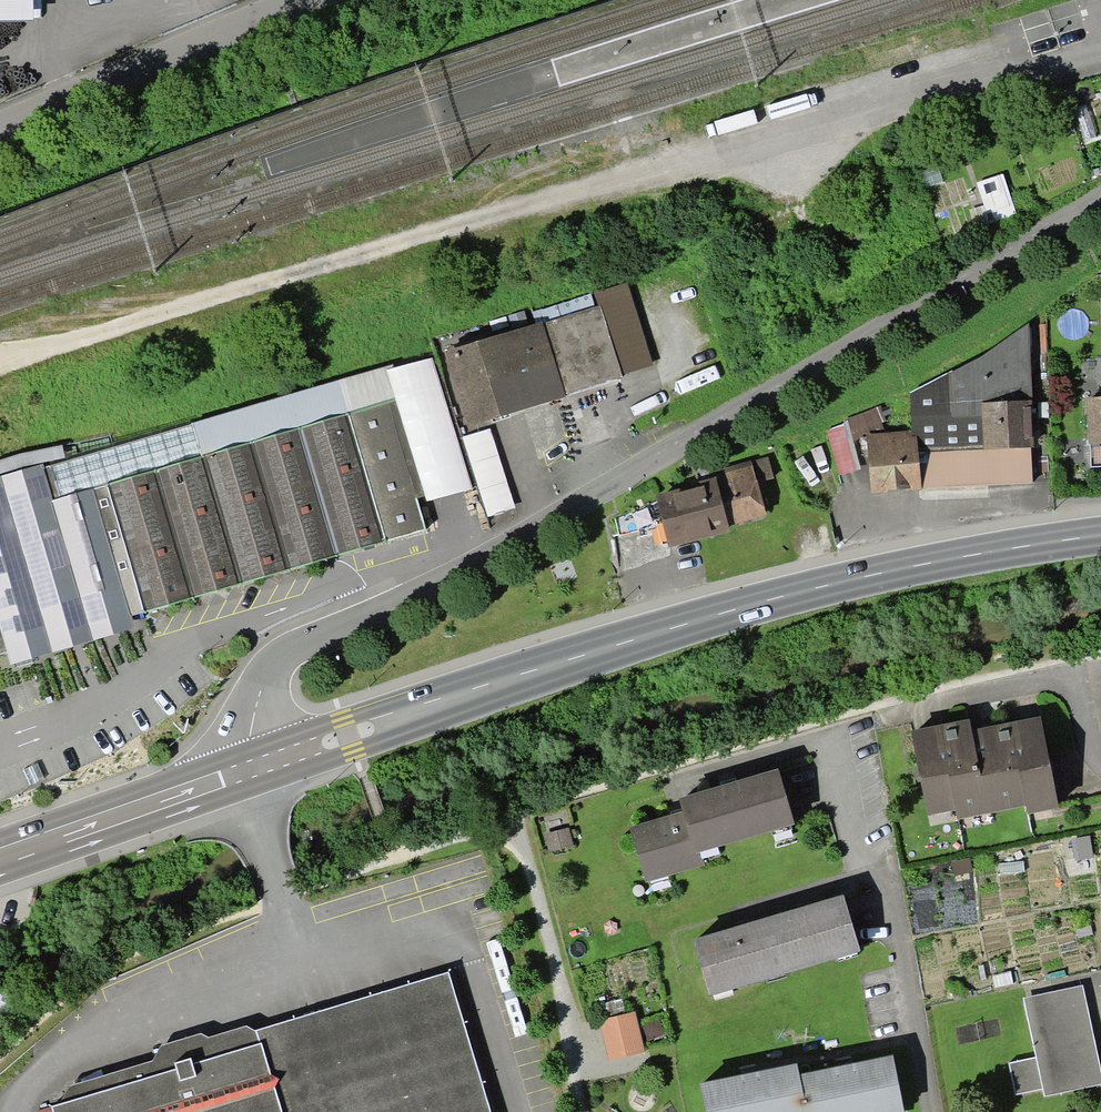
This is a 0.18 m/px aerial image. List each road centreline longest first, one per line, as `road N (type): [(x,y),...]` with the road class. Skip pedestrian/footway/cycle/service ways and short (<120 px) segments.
road 1 (residential): [(1100,198),(677,448),(285,660),(260,693),(252,767)]
road 2 (secondary): [(1100,535),(822,586),(511,677),(252,767)]
road 3 (residential): [(0,129),(315,0)]
road 4 (secondary): [(252,767),(0,855)]
road 5 (residential): [(991,692),(1062,686),(1082,695),(1100,767)]

